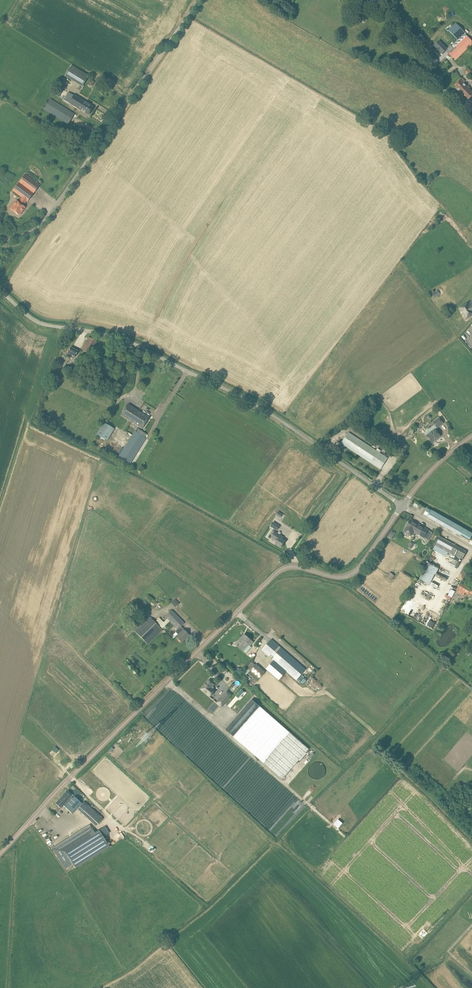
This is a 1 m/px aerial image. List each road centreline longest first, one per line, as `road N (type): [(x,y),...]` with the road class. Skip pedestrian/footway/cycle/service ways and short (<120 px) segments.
road 1 (tertiary): [(0,854),(276,575),(291,568),(350,575),(402,507)]
road 2 (unclassified): [(402,507),(252,403),(125,340),(37,322),(0,292)]
road 3 (unclassified): [(198,0),(47,219),(28,235),(0,240)]
road 4 (track): [(356,846),(167,681)]
road 5 (unclassified): [(471,115),(374,0)]

